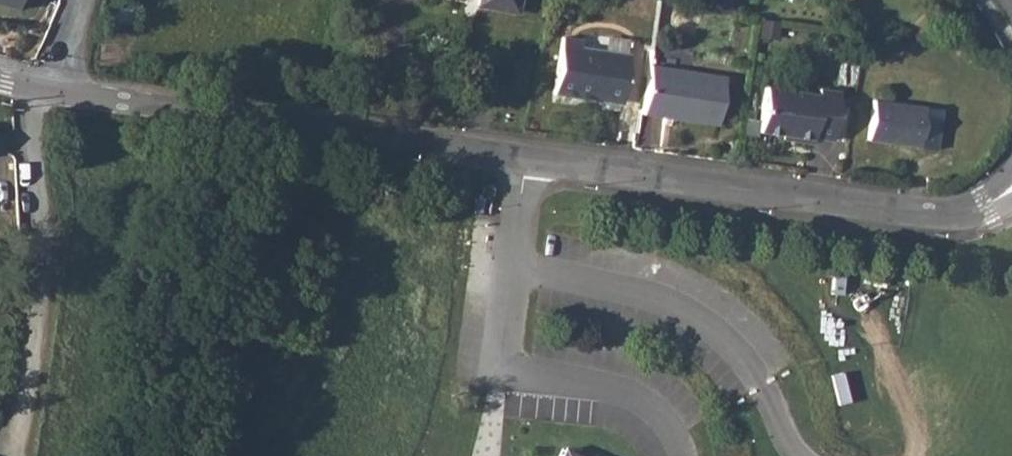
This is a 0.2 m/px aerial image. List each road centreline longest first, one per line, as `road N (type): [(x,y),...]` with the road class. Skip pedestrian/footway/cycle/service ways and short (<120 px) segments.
road 1 (residential): [(63,95),(939,213),(987,209),(1011,194)]
road 2 (unclassified): [(26,89),(42,283),(16,455)]

